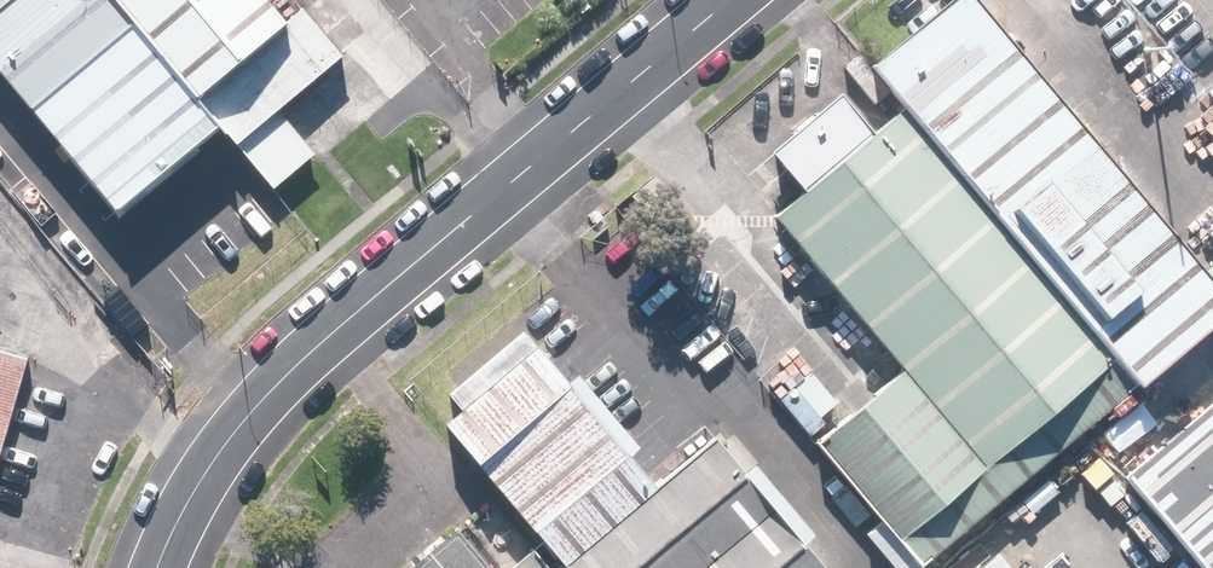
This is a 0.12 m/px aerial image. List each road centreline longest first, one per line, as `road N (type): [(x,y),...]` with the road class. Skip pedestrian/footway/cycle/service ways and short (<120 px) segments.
road 1 (unclassified): [(725,0),(255,404),(184,514),(161,567)]

